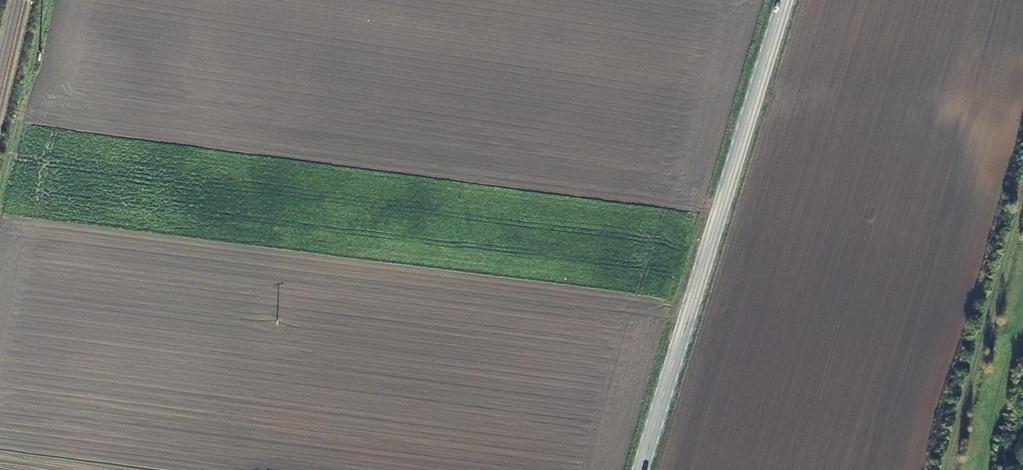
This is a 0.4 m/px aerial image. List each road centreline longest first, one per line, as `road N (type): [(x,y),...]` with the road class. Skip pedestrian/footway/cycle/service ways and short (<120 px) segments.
road 1 (tertiary): [(643,469),(786,0)]

